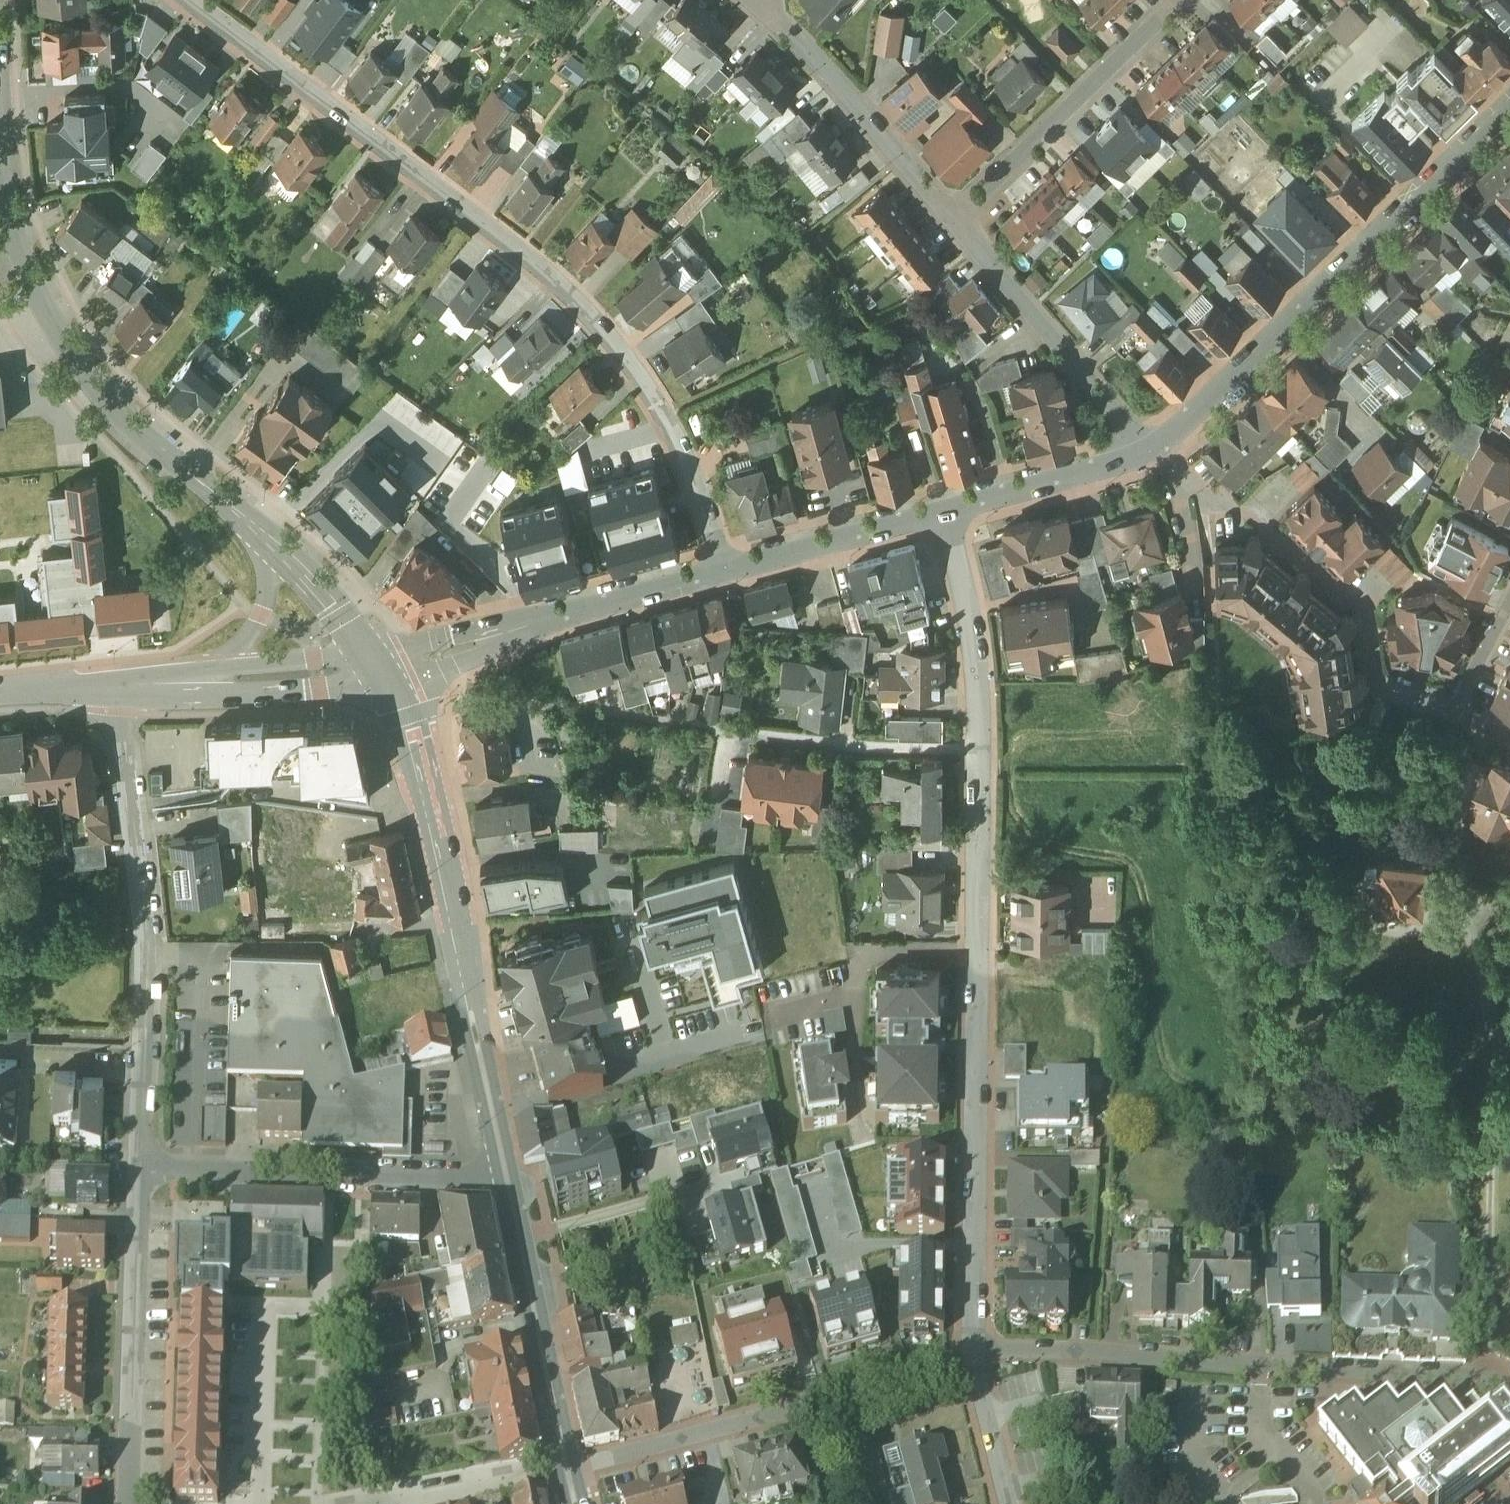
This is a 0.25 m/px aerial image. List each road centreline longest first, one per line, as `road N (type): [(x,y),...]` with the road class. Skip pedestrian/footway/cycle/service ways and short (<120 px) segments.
road 1 (residential): [(952,501),(978,648),(974,1346)]
road 2 (residential): [(728,565),(679,425),(561,273),(192,0)]
road 3 (residential): [(974,1346),(1122,1342),(1427,1367),(1469,1373),(1509,1396)]
road 4 (tertiary): [(386,671),(437,812),(505,1168)]
road 5 (residential): [(1509,98),(1191,409),(1151,436)]
road 6 (residential): [(140,1165),(142,944),(115,688)]
road 7 (residential): [(565,1461),(678,1437),(974,1346)]
road 8 (residential): [(140,1165),(461,1177),(505,1168)]
road 9 (residential): [(728,565),(386,671)]
road 10 (residential): [(132,1503),(140,1165)]
road 11 (tertiary): [(47,314),(111,401),(263,536)]
road 12 (residential): [(1151,436),(954,207)]
road 13 (residential): [(1170,0),(954,207)]
road 14 (tertiary): [(505,1168),(565,1461)]
road 15 (residential): [(954,207),(767,0)]
road 16 (residential): [(565,1461),(315,1503)]
road 17 (residential): [(952,501),(728,565)]
road 18 (residential): [(1151,436),(952,501)]
road 19 (residential): [(198,683),(386,671)]
road 20 (tertiary): [(263,536),(386,671)]
road 21 (residential): [(1454,715),(1377,687),(1361,590)]
road 22 (residential): [(263,536),(270,561),(262,608),(198,683)]
road 23 (residential): [(974,1346),(1014,1503)]
road 24 (tertiary): [(0,180),(16,244),(47,314)]
road 25 (residential): [(1509,600),(1454,715)]

